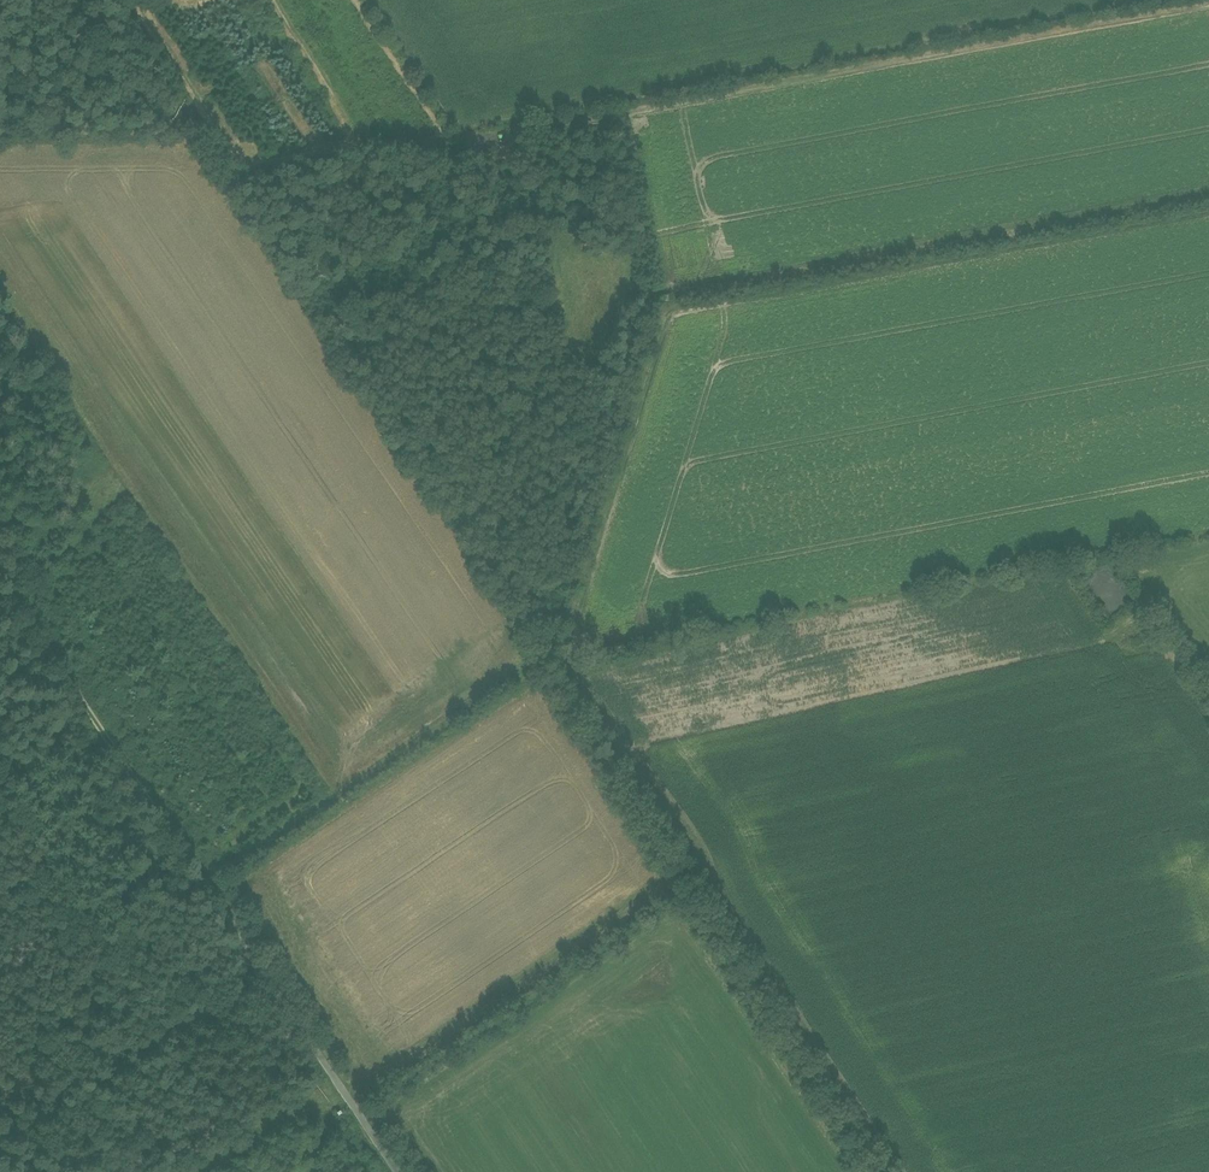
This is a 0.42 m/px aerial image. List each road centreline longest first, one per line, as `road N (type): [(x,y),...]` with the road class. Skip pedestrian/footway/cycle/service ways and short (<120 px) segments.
road 1 (track): [(391,1171),(0,596)]
road 2 (track): [(195,885),(524,673)]

